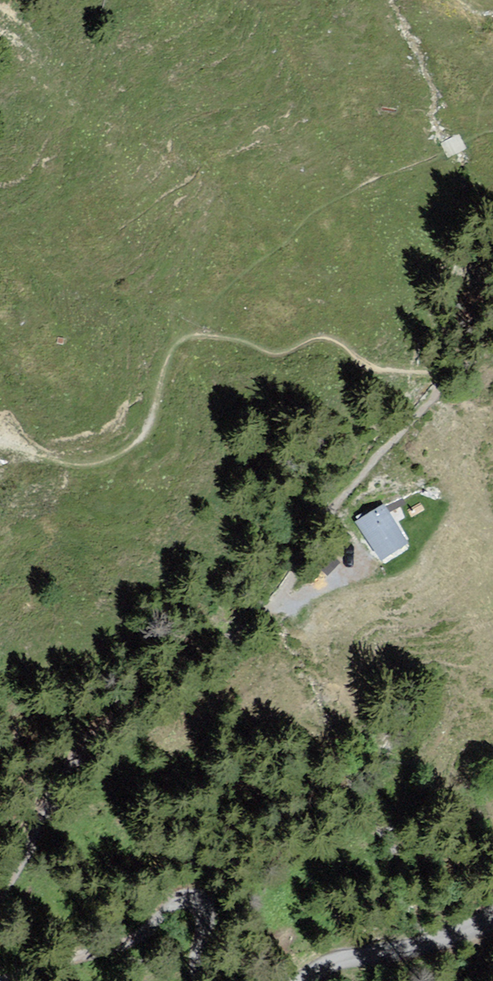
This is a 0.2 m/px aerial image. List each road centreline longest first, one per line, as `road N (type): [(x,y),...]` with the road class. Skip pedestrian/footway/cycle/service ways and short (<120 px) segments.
road 1 (track): [(0,893),(63,774),(108,727),(258,611),(426,406),(452,385)]
road 2 (track): [(196,980),(204,916),(189,910),(129,947),(31,977),(0,976)]
road 3 (unclassified): [(492,911),(469,926),(317,972),(310,980)]
road 4 (track): [(0,452),(117,459),(141,440),(158,408)]

